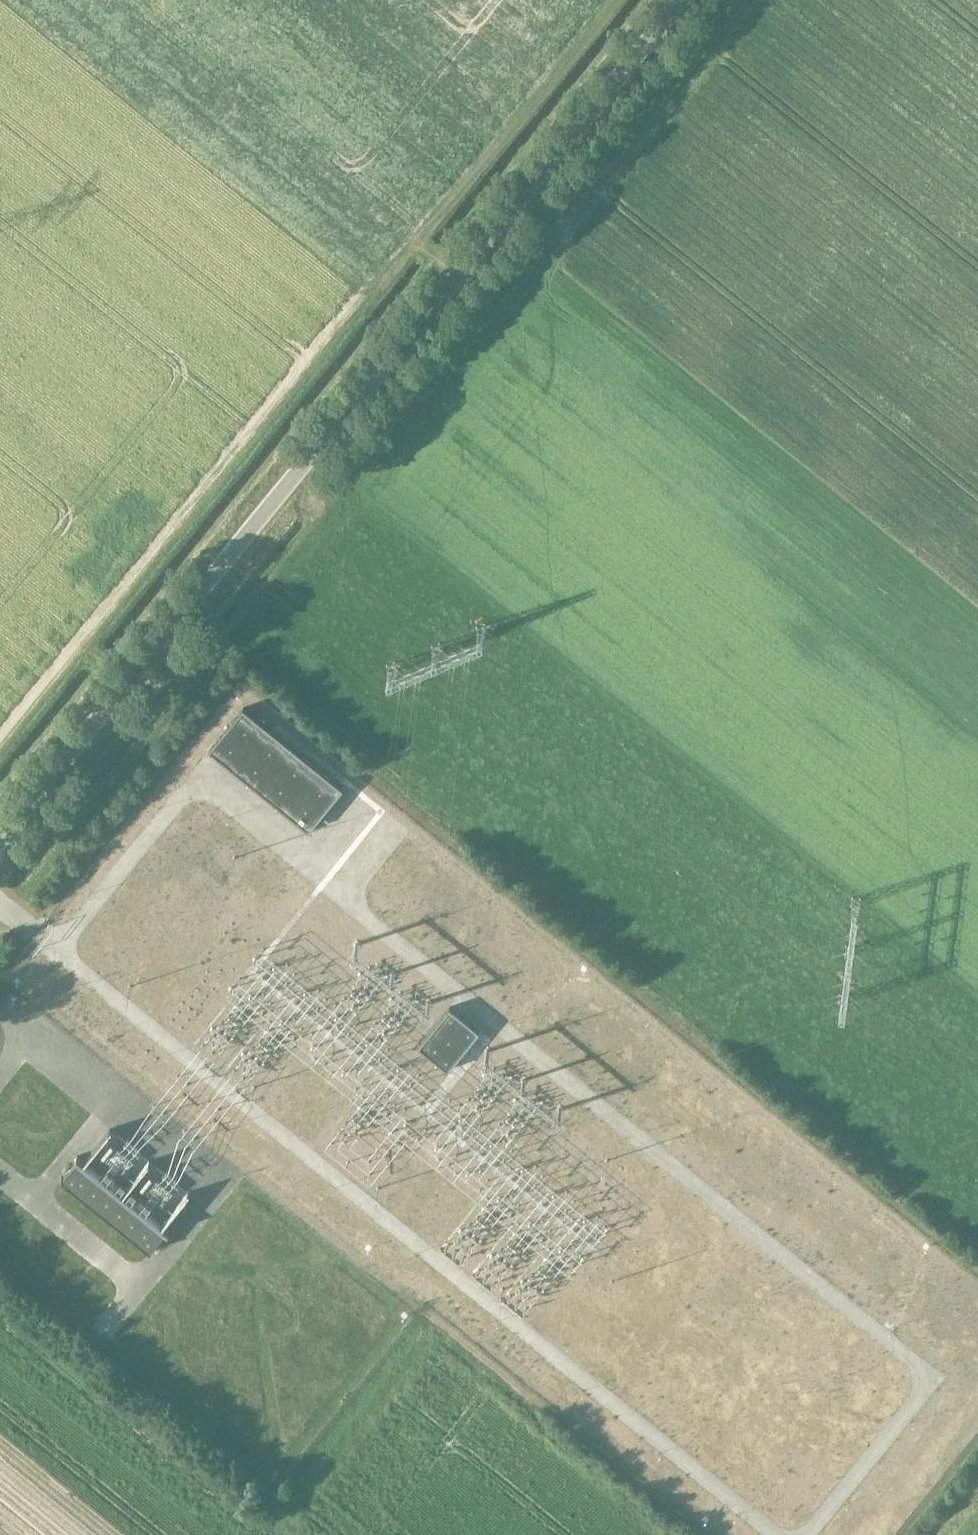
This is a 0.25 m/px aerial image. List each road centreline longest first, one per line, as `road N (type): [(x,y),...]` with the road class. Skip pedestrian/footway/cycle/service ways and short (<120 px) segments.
road 1 (unclassified): [(0,839),(682,0)]

